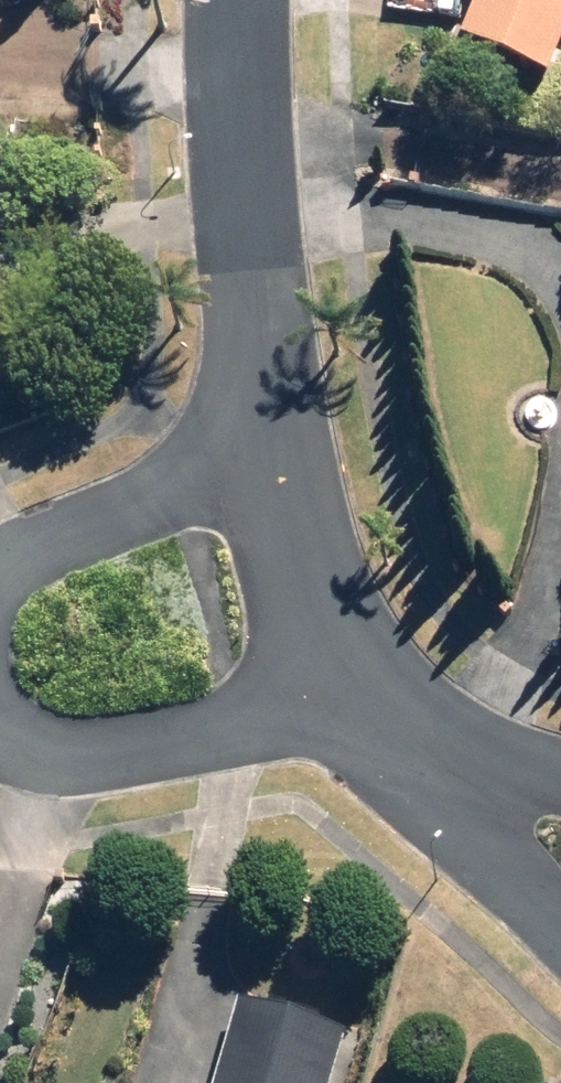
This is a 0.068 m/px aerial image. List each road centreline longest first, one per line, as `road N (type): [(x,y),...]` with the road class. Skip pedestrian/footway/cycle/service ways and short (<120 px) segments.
road 1 (residential): [(230,0),(280,467)]
road 2 (residential): [(0,727),(11,750),(95,762),(310,718),(377,688)]
road 3 (residential): [(280,467),(45,541),(0,587)]
road 4 (residential): [(280,467),(312,593),(377,688)]
road 5 (residential): [(560,921),(420,750)]
road 6 (residential): [(420,750),(560,780)]

